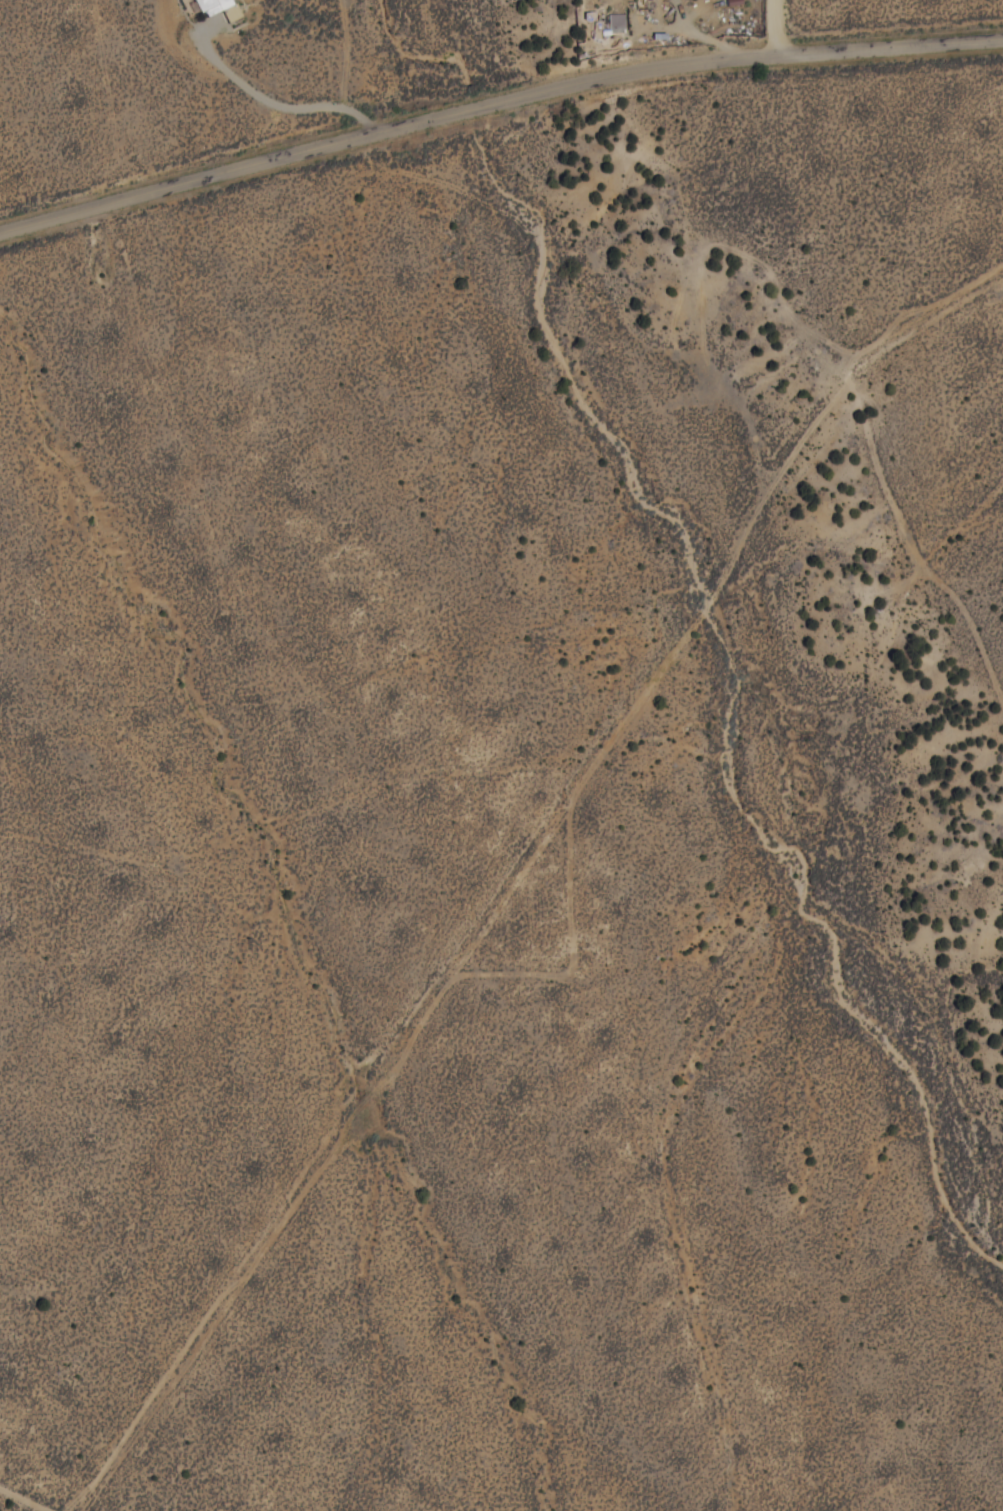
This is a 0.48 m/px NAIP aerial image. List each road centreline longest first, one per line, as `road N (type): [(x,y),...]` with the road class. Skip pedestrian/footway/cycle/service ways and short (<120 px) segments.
road 1 (tertiary): [(0,227),(629,70),(1002,32)]

